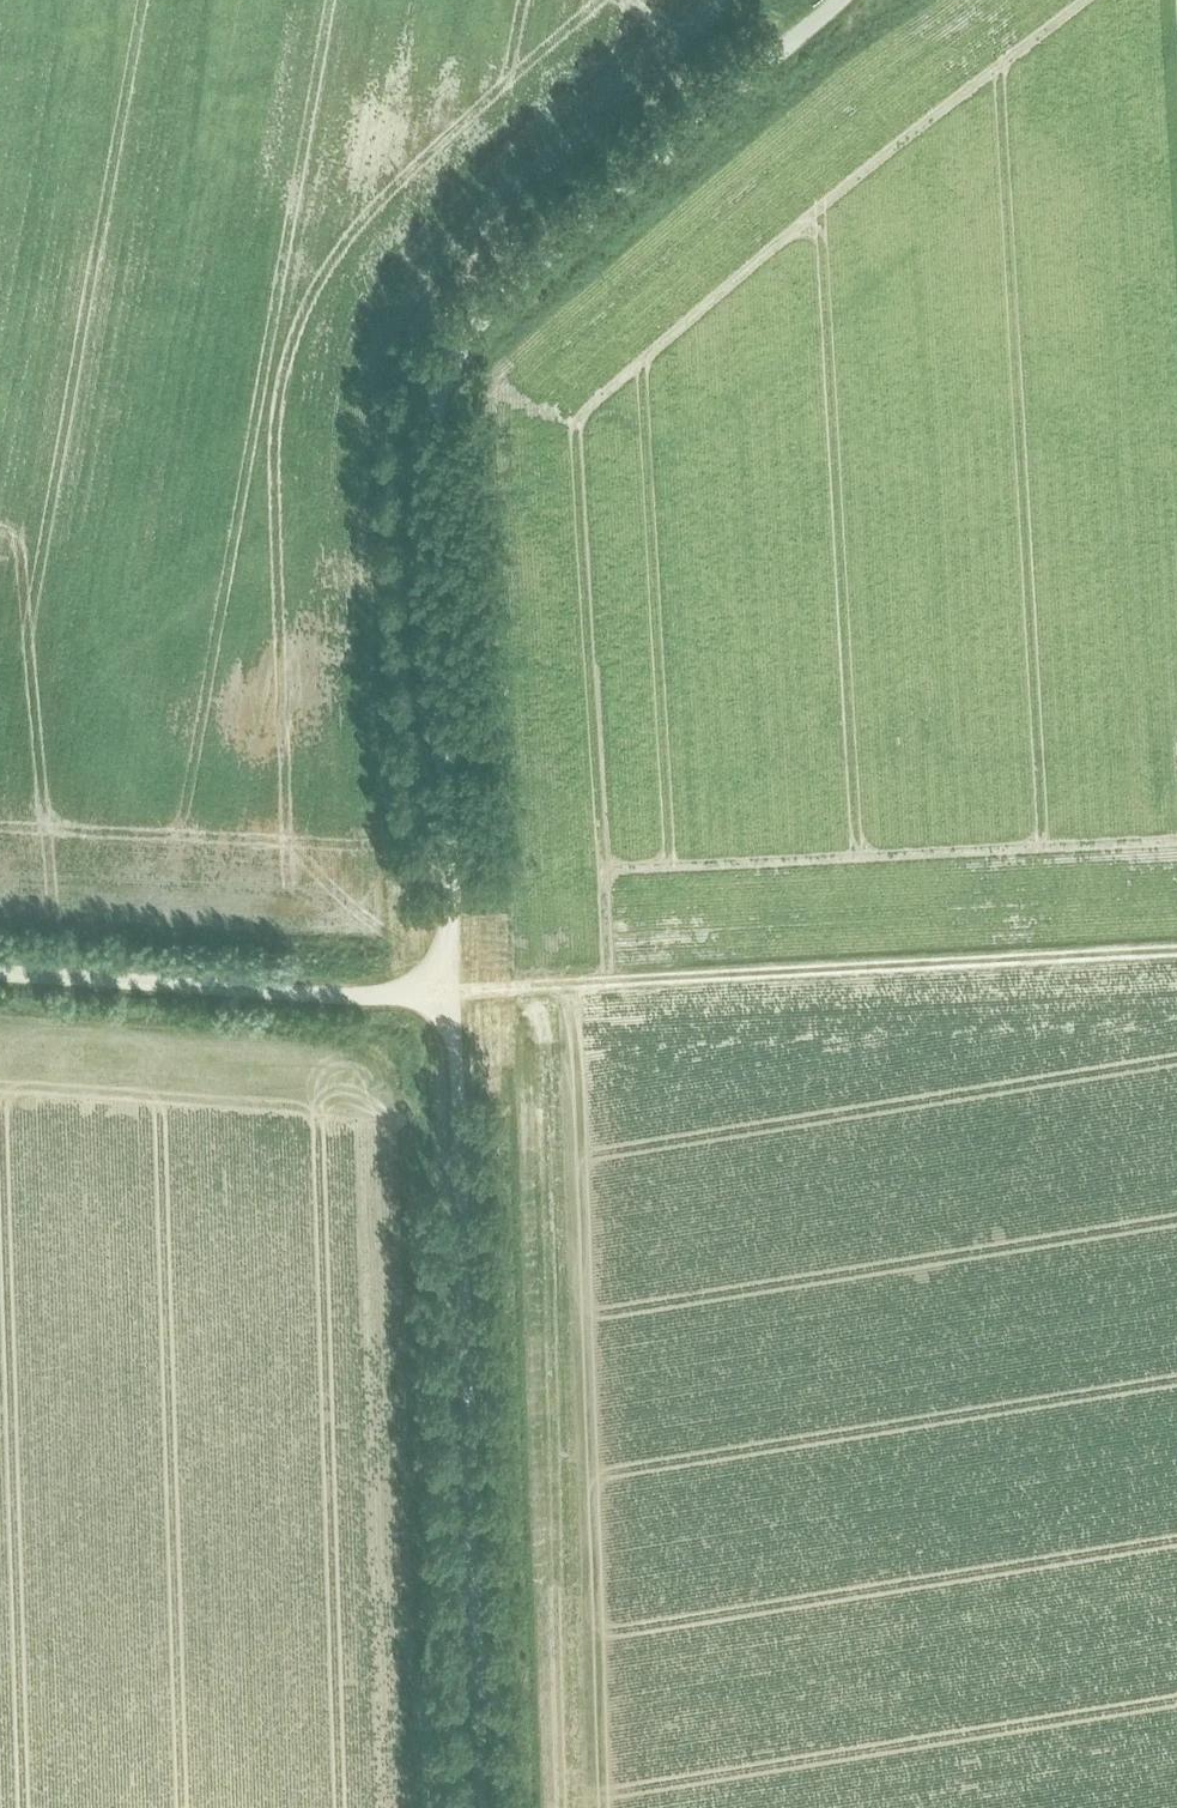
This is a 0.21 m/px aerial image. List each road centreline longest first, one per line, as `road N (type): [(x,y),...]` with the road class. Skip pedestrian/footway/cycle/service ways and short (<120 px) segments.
road 1 (unclassified): [(450,994),(429,457),(440,385),(473,330),(523,277),(838,0)]
road 2 (unclassified): [(482,1807),(450,994)]
road 3 (track): [(450,994),(1176,946)]
road 4 (unclassified): [(0,976),(450,994)]

